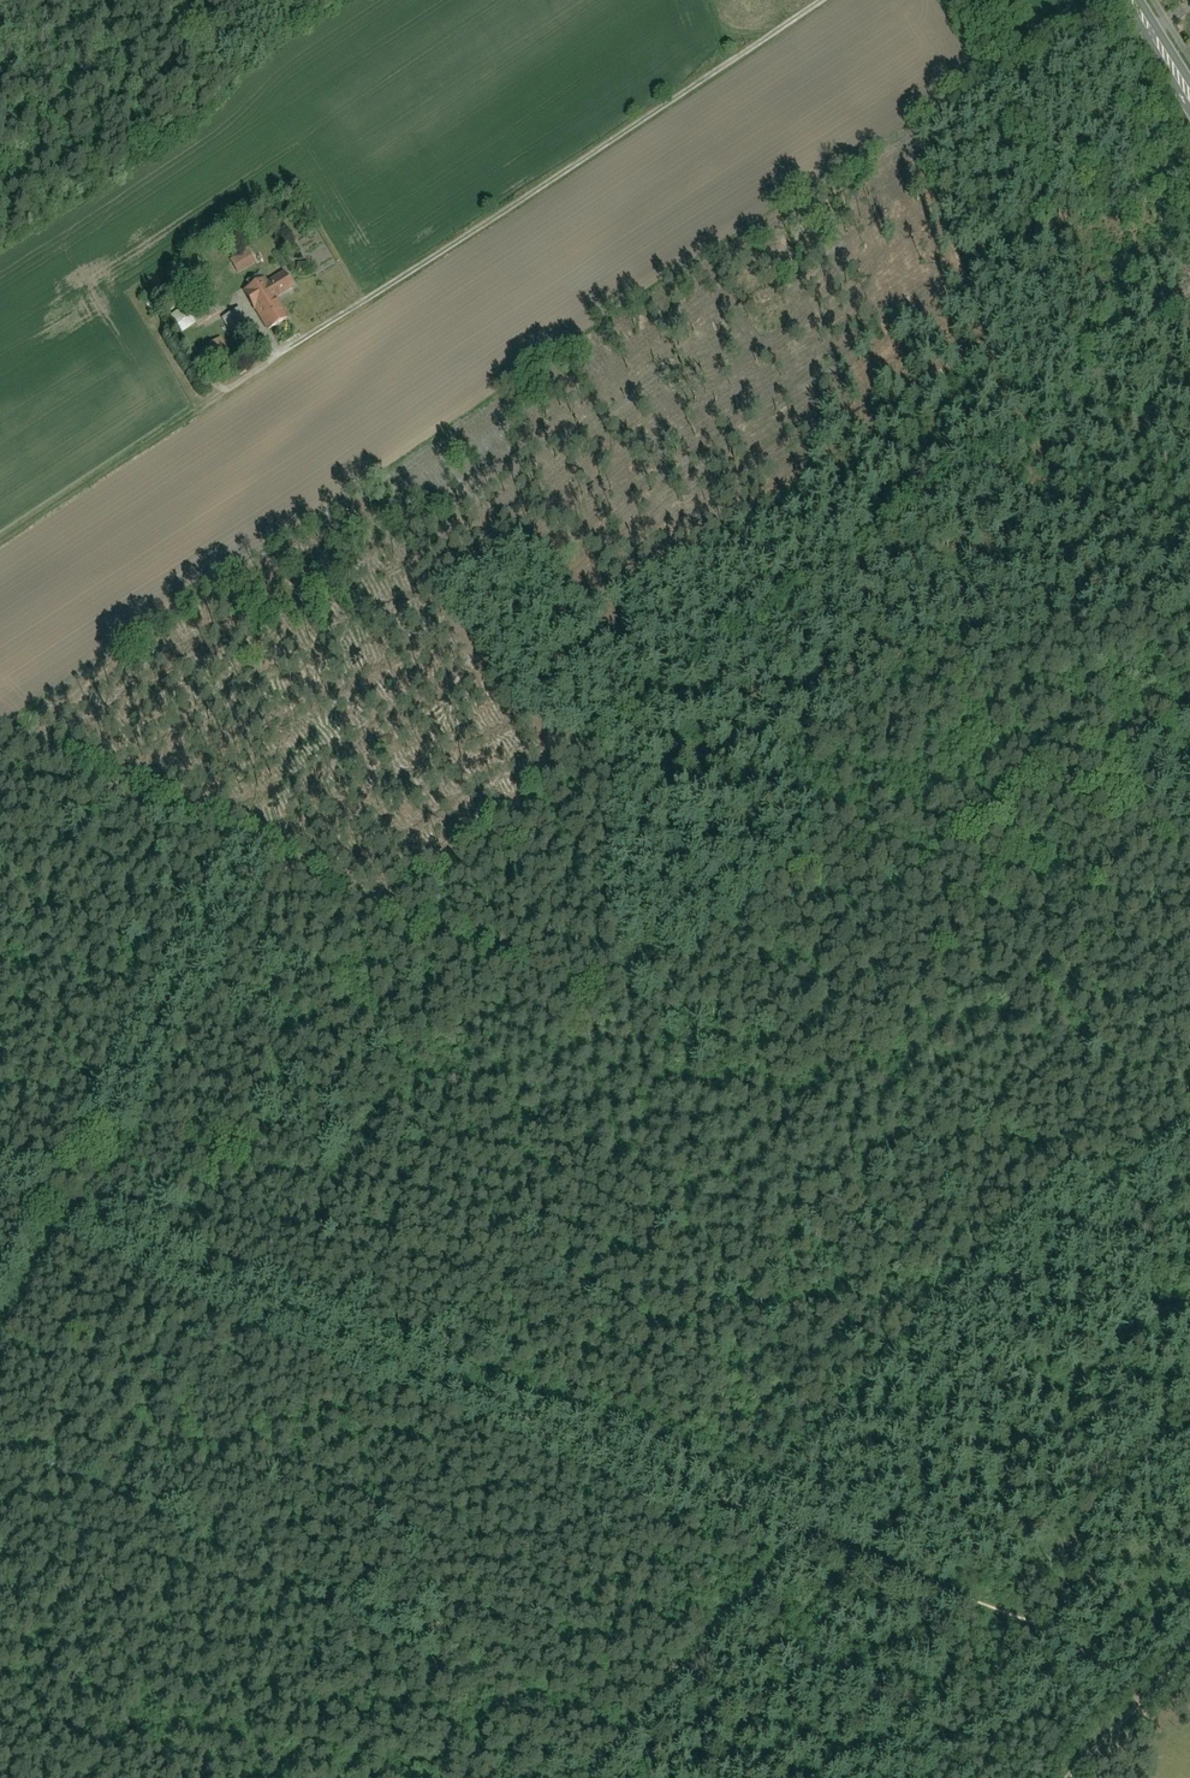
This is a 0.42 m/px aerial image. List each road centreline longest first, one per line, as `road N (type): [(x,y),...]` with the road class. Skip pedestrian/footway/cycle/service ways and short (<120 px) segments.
road 1 (track): [(1150,1705),(1042,1630),(246,1282),(0,1159)]
road 2 (track): [(824,0),(0,543)]
road 3 (track): [(769,1507),(558,1777)]
road 4 (track): [(1059,1777),(1189,1643)]

